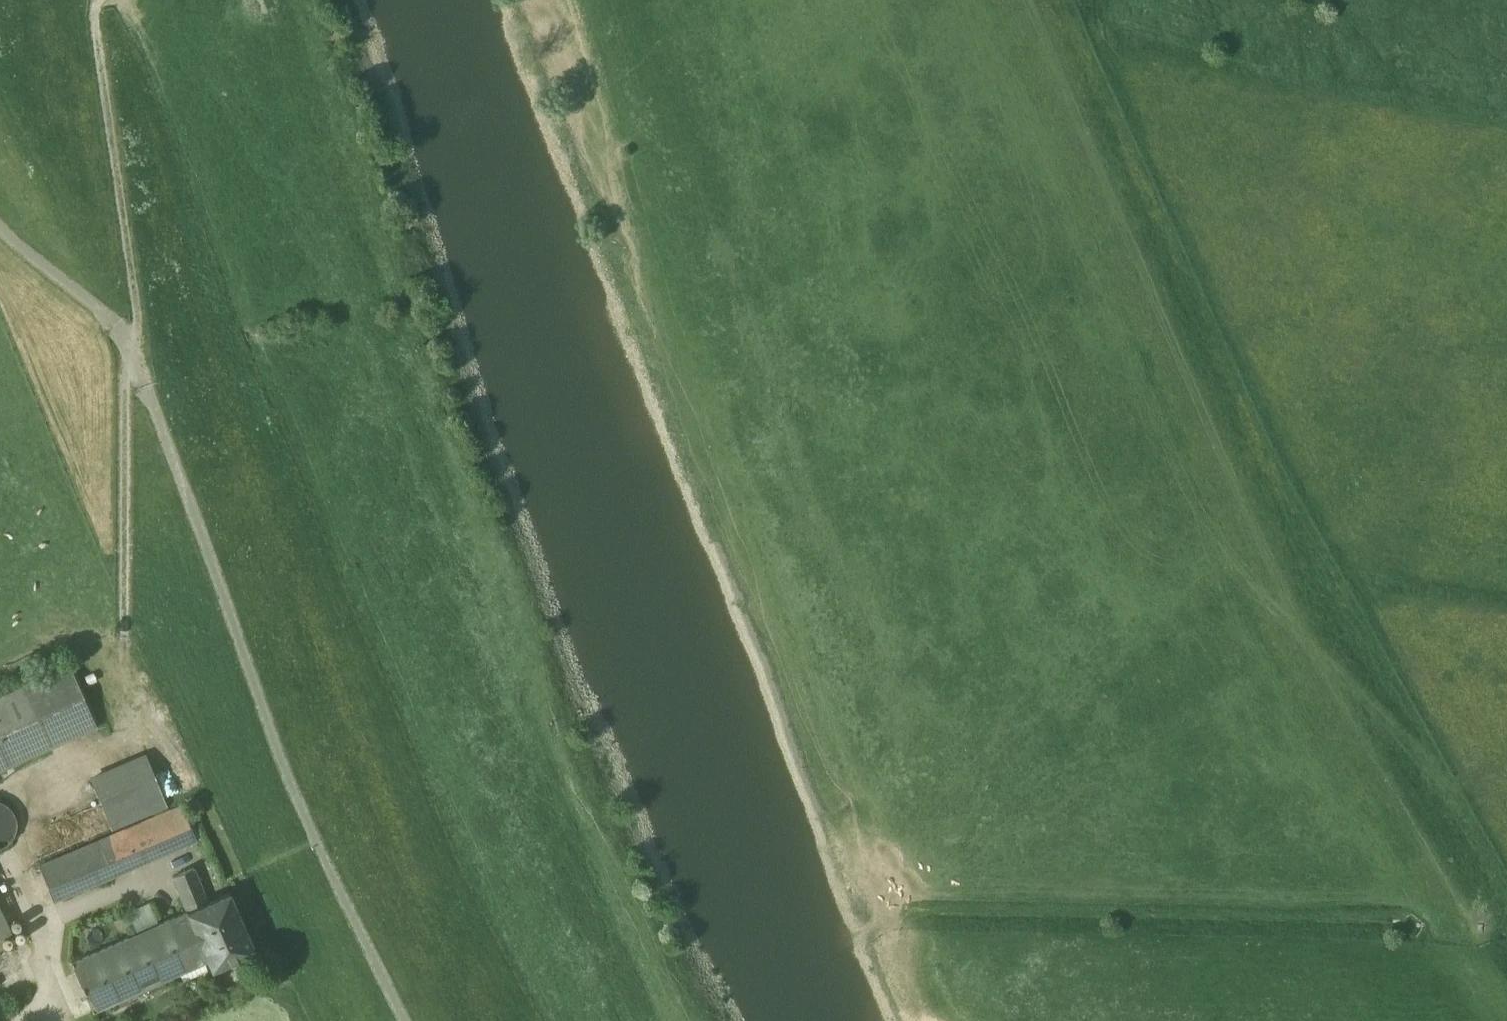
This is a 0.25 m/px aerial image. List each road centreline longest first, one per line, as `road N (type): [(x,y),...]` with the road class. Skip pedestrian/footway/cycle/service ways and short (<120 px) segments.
road 1 (track): [(105,0),(99,31),(143,349),(129,398),(128,640)]

